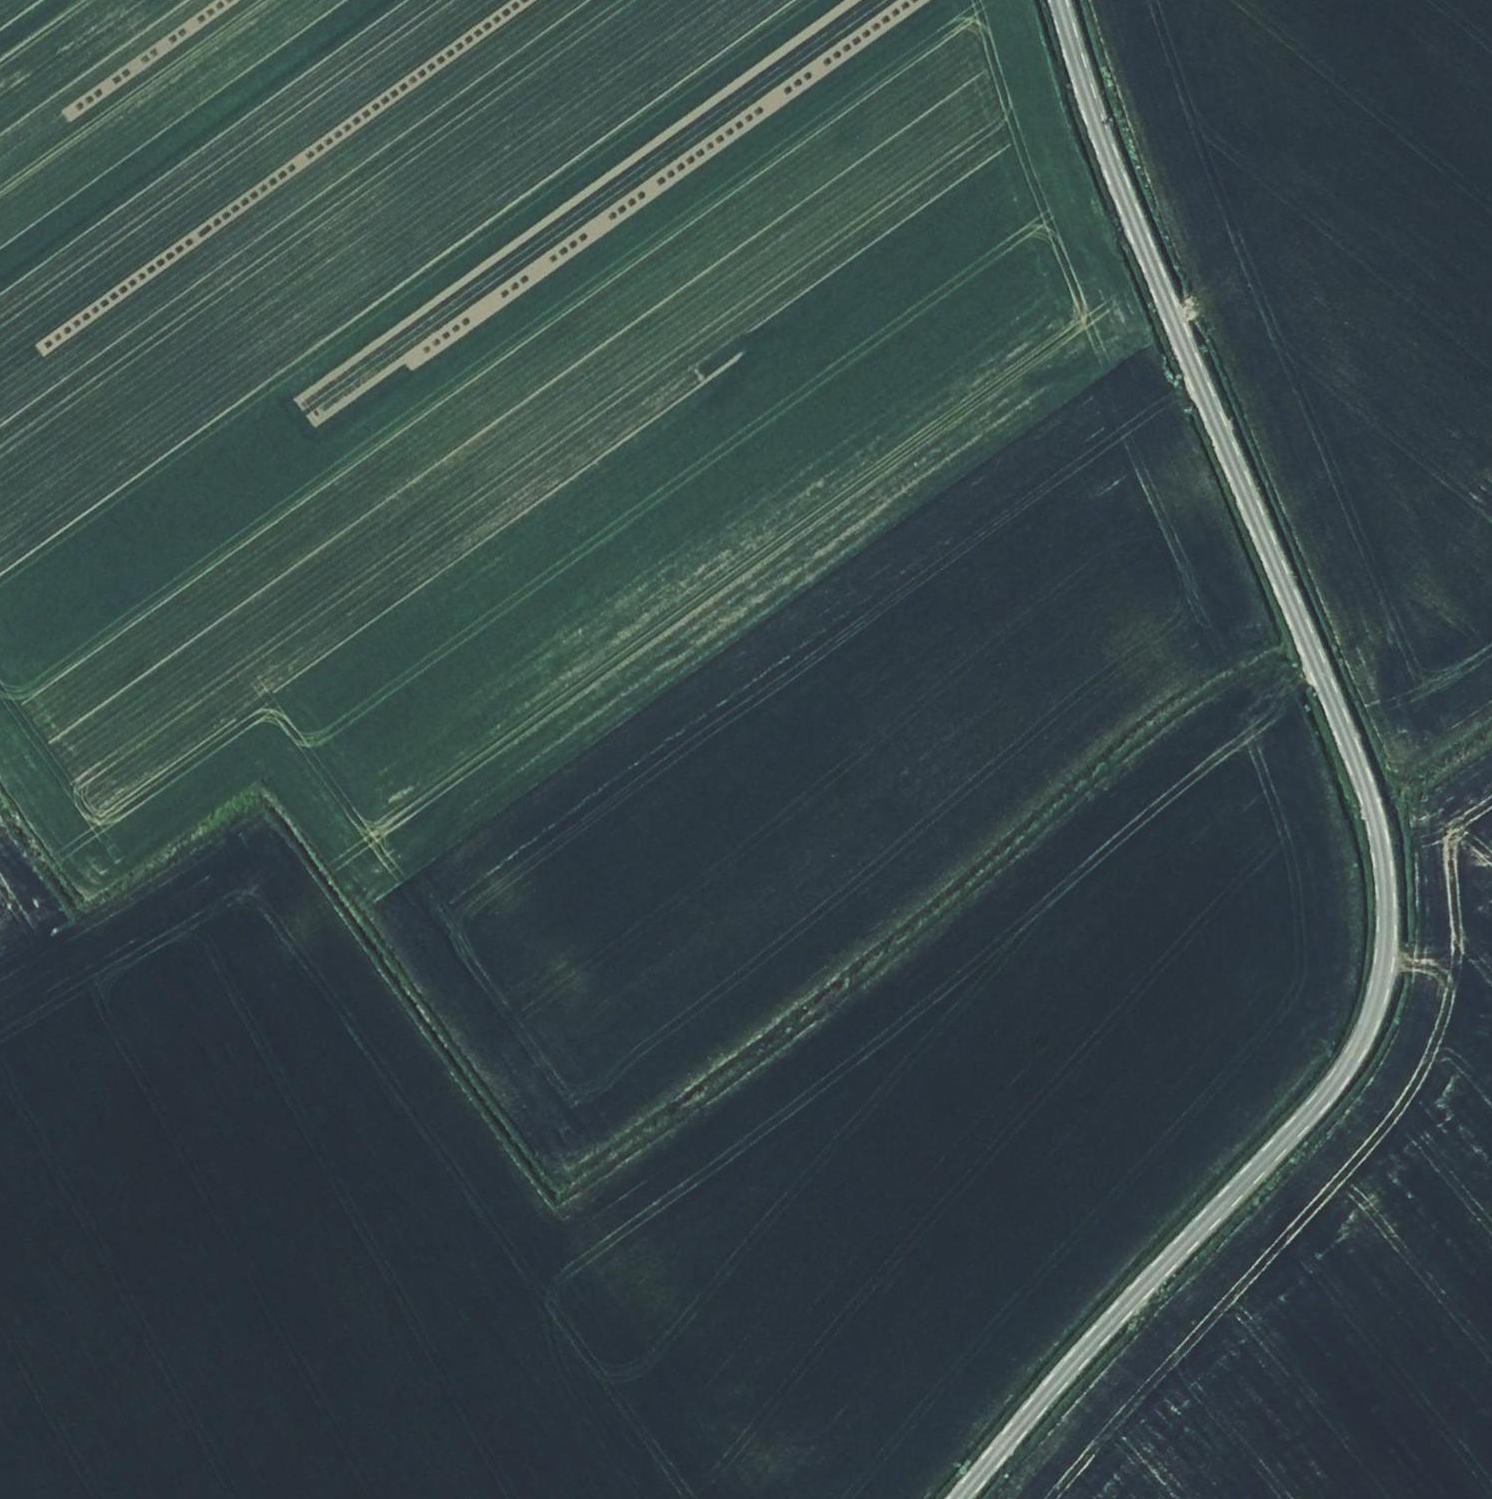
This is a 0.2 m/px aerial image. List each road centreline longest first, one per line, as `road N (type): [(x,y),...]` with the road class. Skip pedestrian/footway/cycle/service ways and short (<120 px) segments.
road 1 (tertiary): [(959,1498),(1078,1359),(1333,1088),(1366,1031),(1387,948),(1383,862),(1360,774),(1127,203),(1061,0)]

